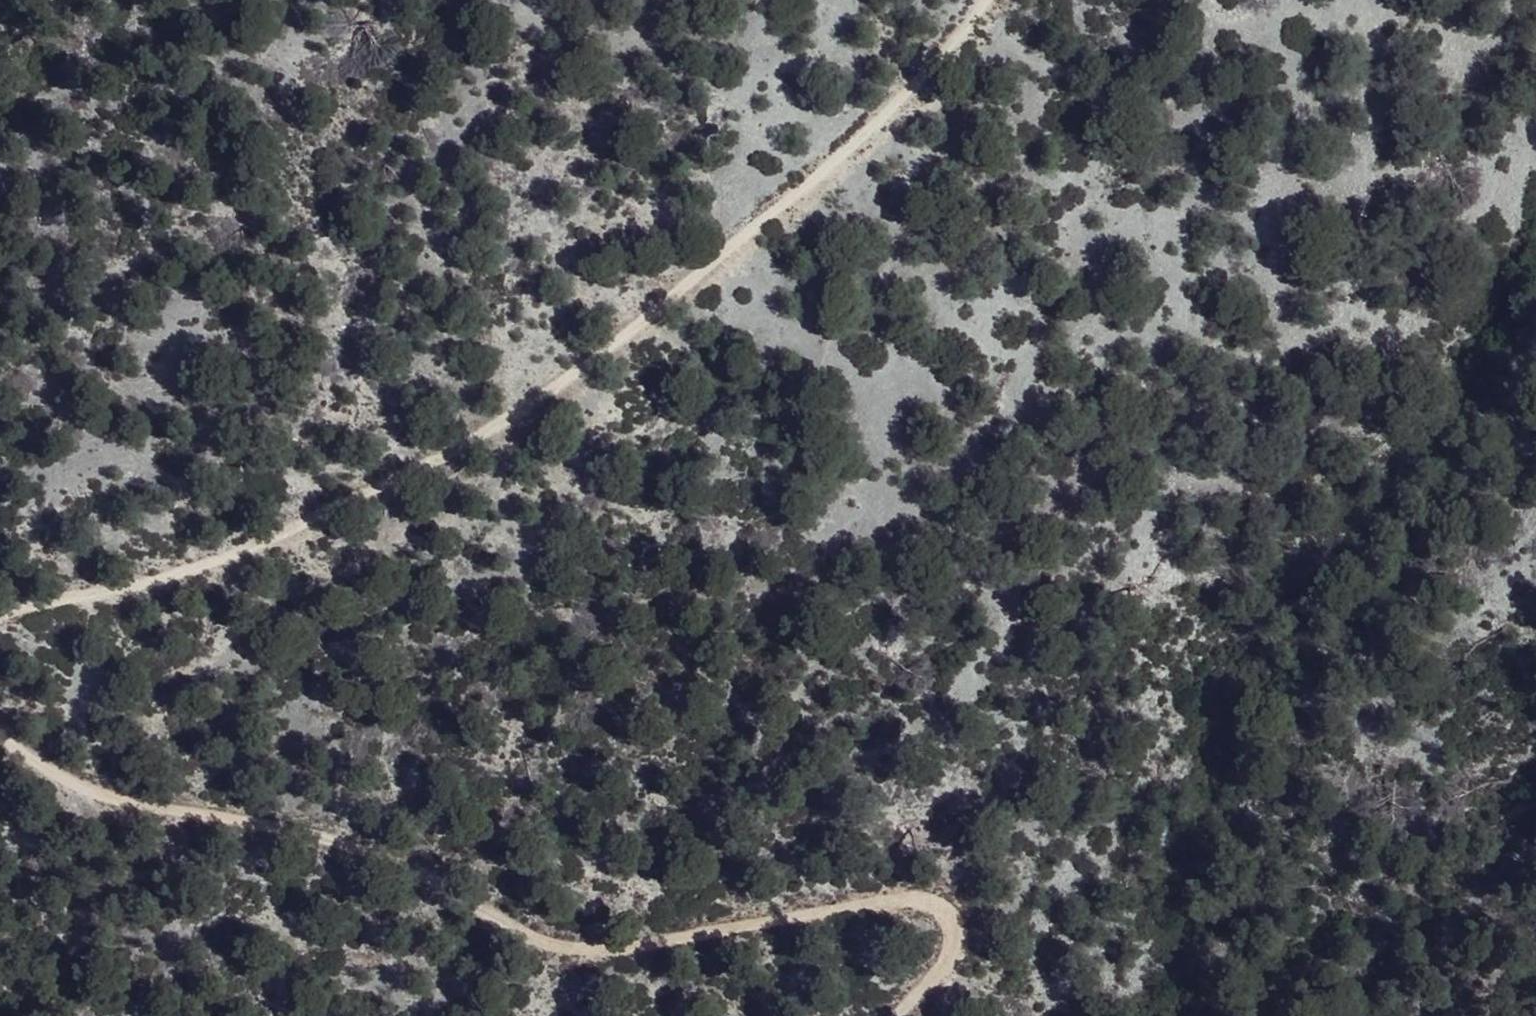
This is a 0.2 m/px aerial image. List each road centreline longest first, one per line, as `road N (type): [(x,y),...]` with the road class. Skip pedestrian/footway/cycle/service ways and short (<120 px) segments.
road 1 (track): [(0,615),(214,563),(386,486),(535,405),(669,304),(898,96),(981,0)]
road 2 (track): [(896,1015),(951,949),(952,920),(925,903),(857,907),(614,948),(551,942),(339,837),(94,771),(0,715)]
road 3 (track): [(1375,1015),(1394,997),(1415,931),(1483,822),(1535,799)]

